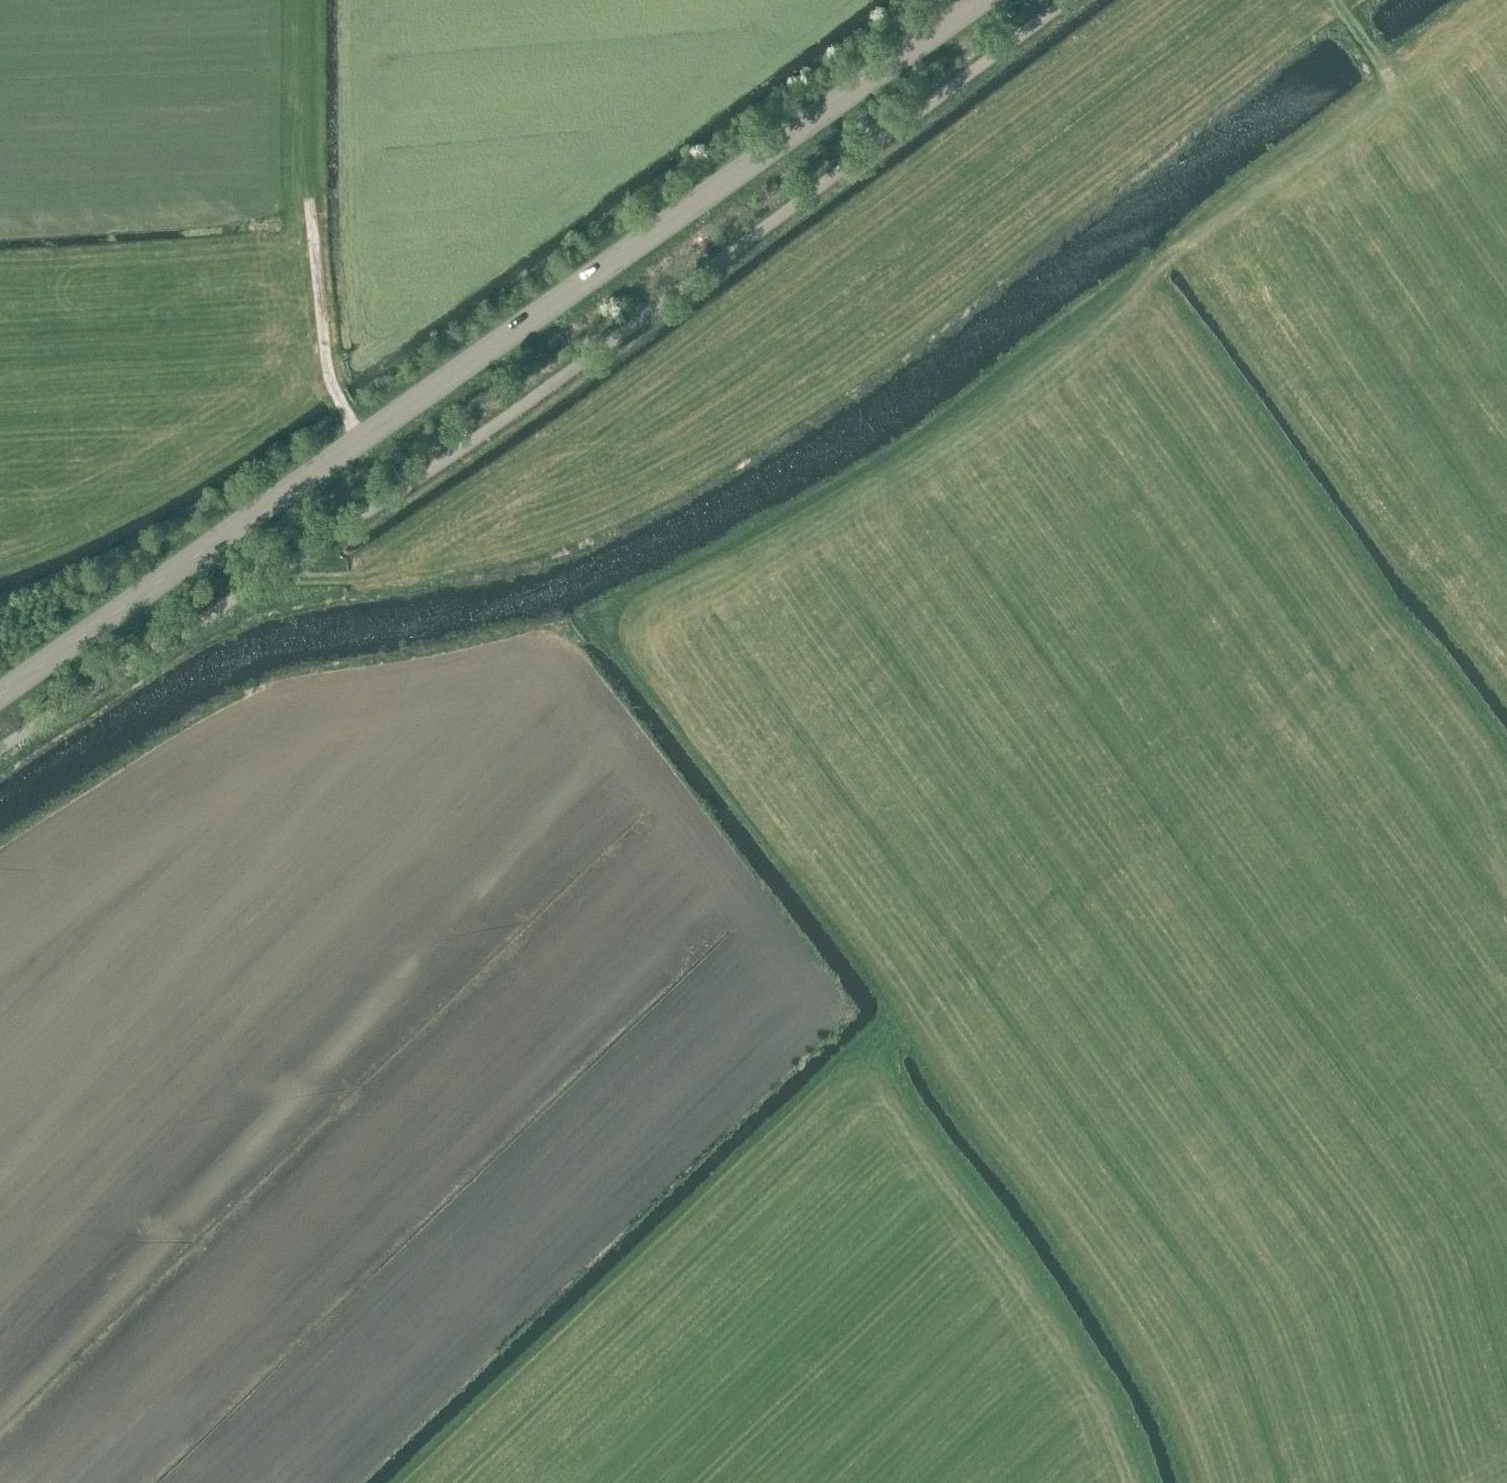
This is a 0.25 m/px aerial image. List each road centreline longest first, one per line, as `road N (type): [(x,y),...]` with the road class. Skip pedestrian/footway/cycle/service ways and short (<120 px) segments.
road 1 (secondary): [(0,702),(997,0)]

